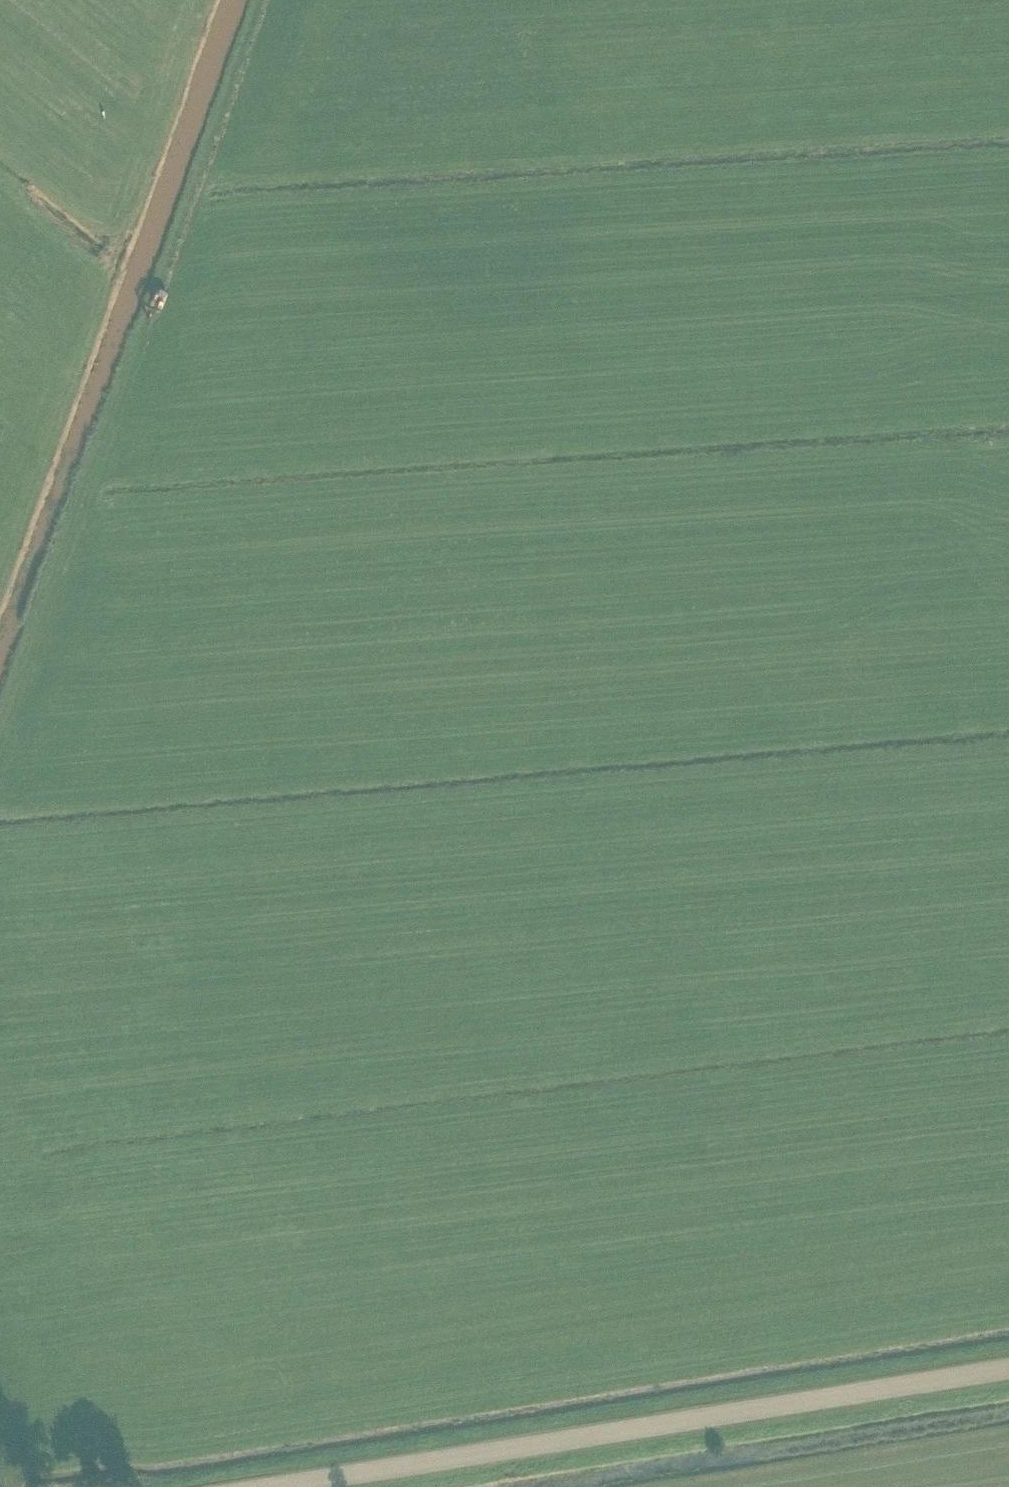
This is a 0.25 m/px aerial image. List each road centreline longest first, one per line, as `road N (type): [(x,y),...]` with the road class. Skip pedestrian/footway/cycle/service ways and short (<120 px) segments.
road 1 (tertiary): [(271,1486),(1008,1368)]

